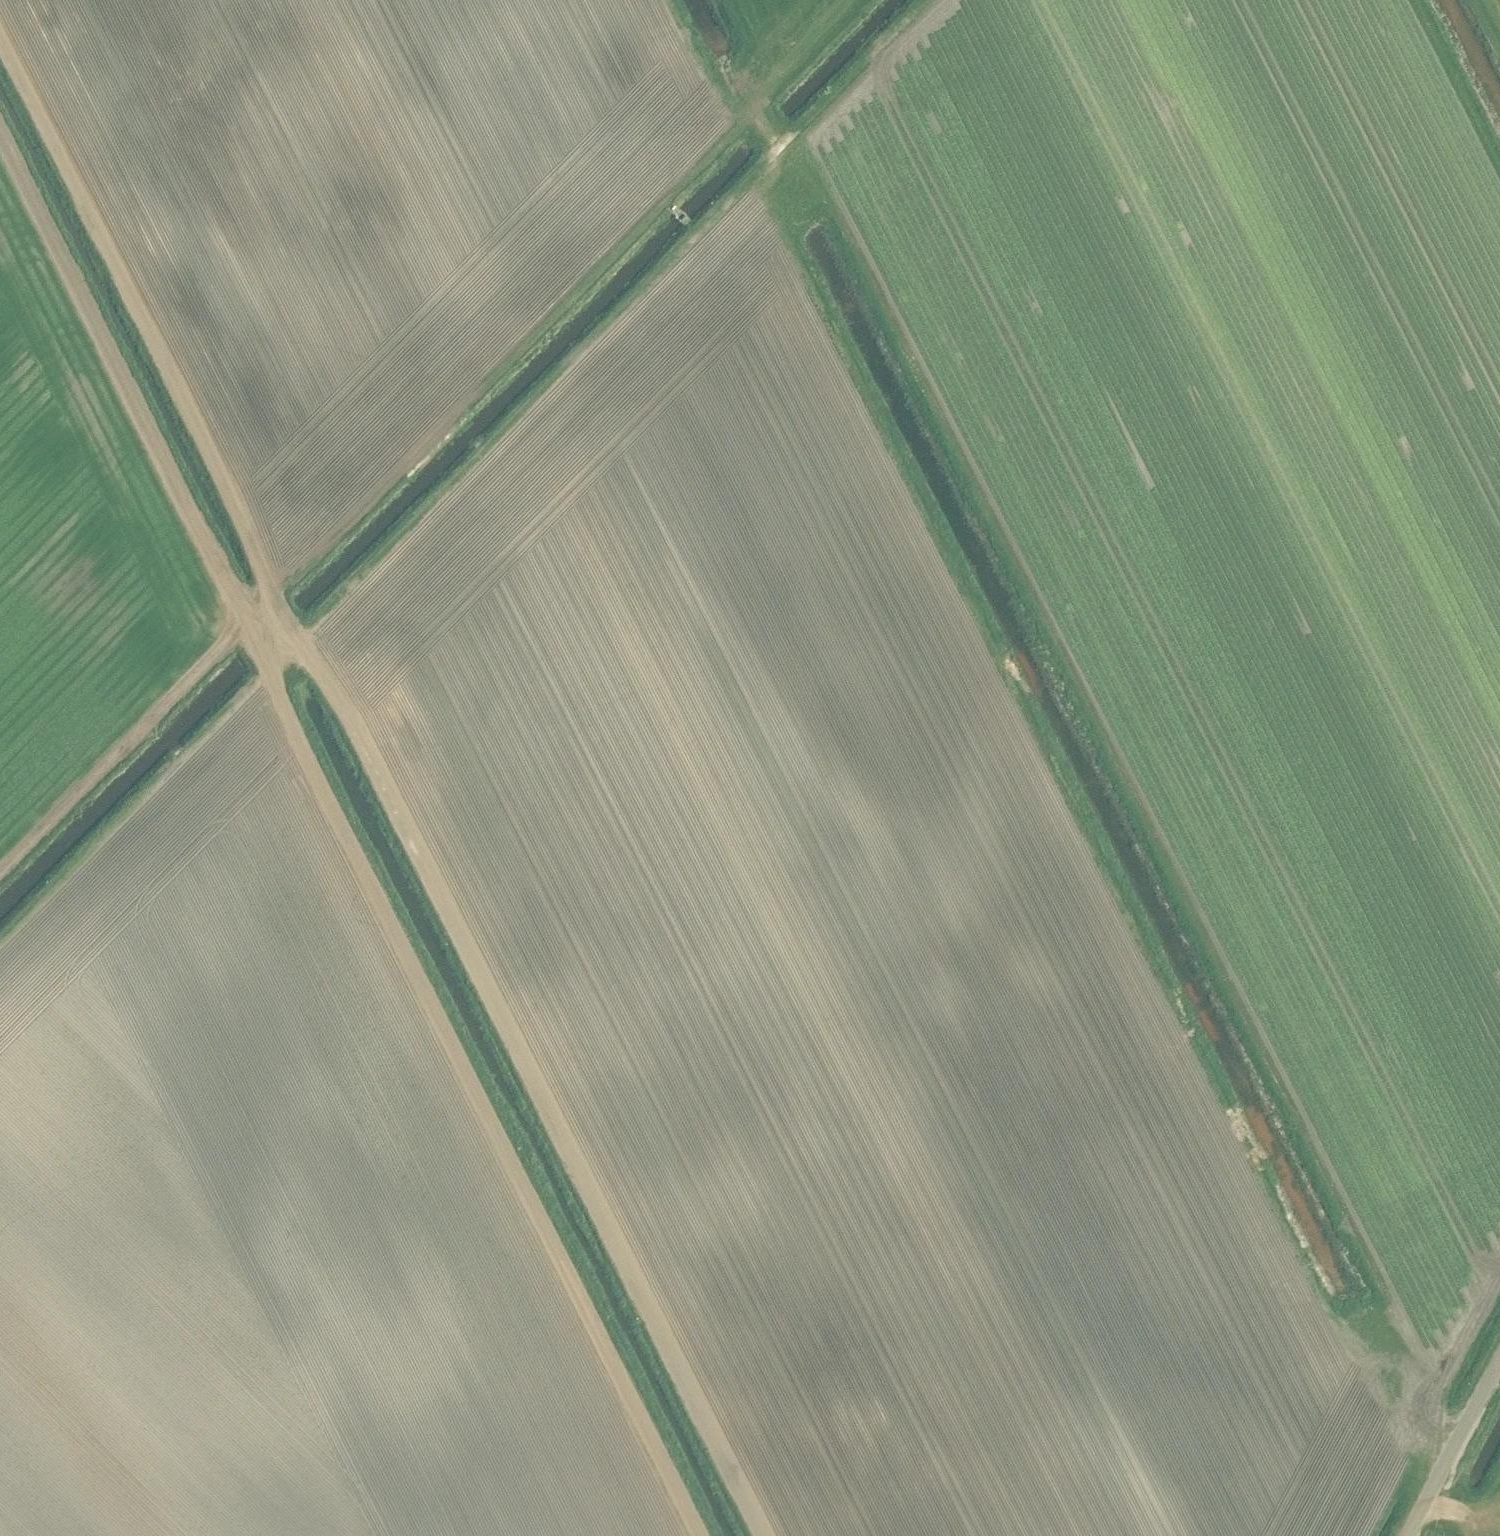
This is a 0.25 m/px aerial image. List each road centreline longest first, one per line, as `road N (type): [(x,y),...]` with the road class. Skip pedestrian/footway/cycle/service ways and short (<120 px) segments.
road 1 (unclassified): [(1400,1535),(1499,1347)]

